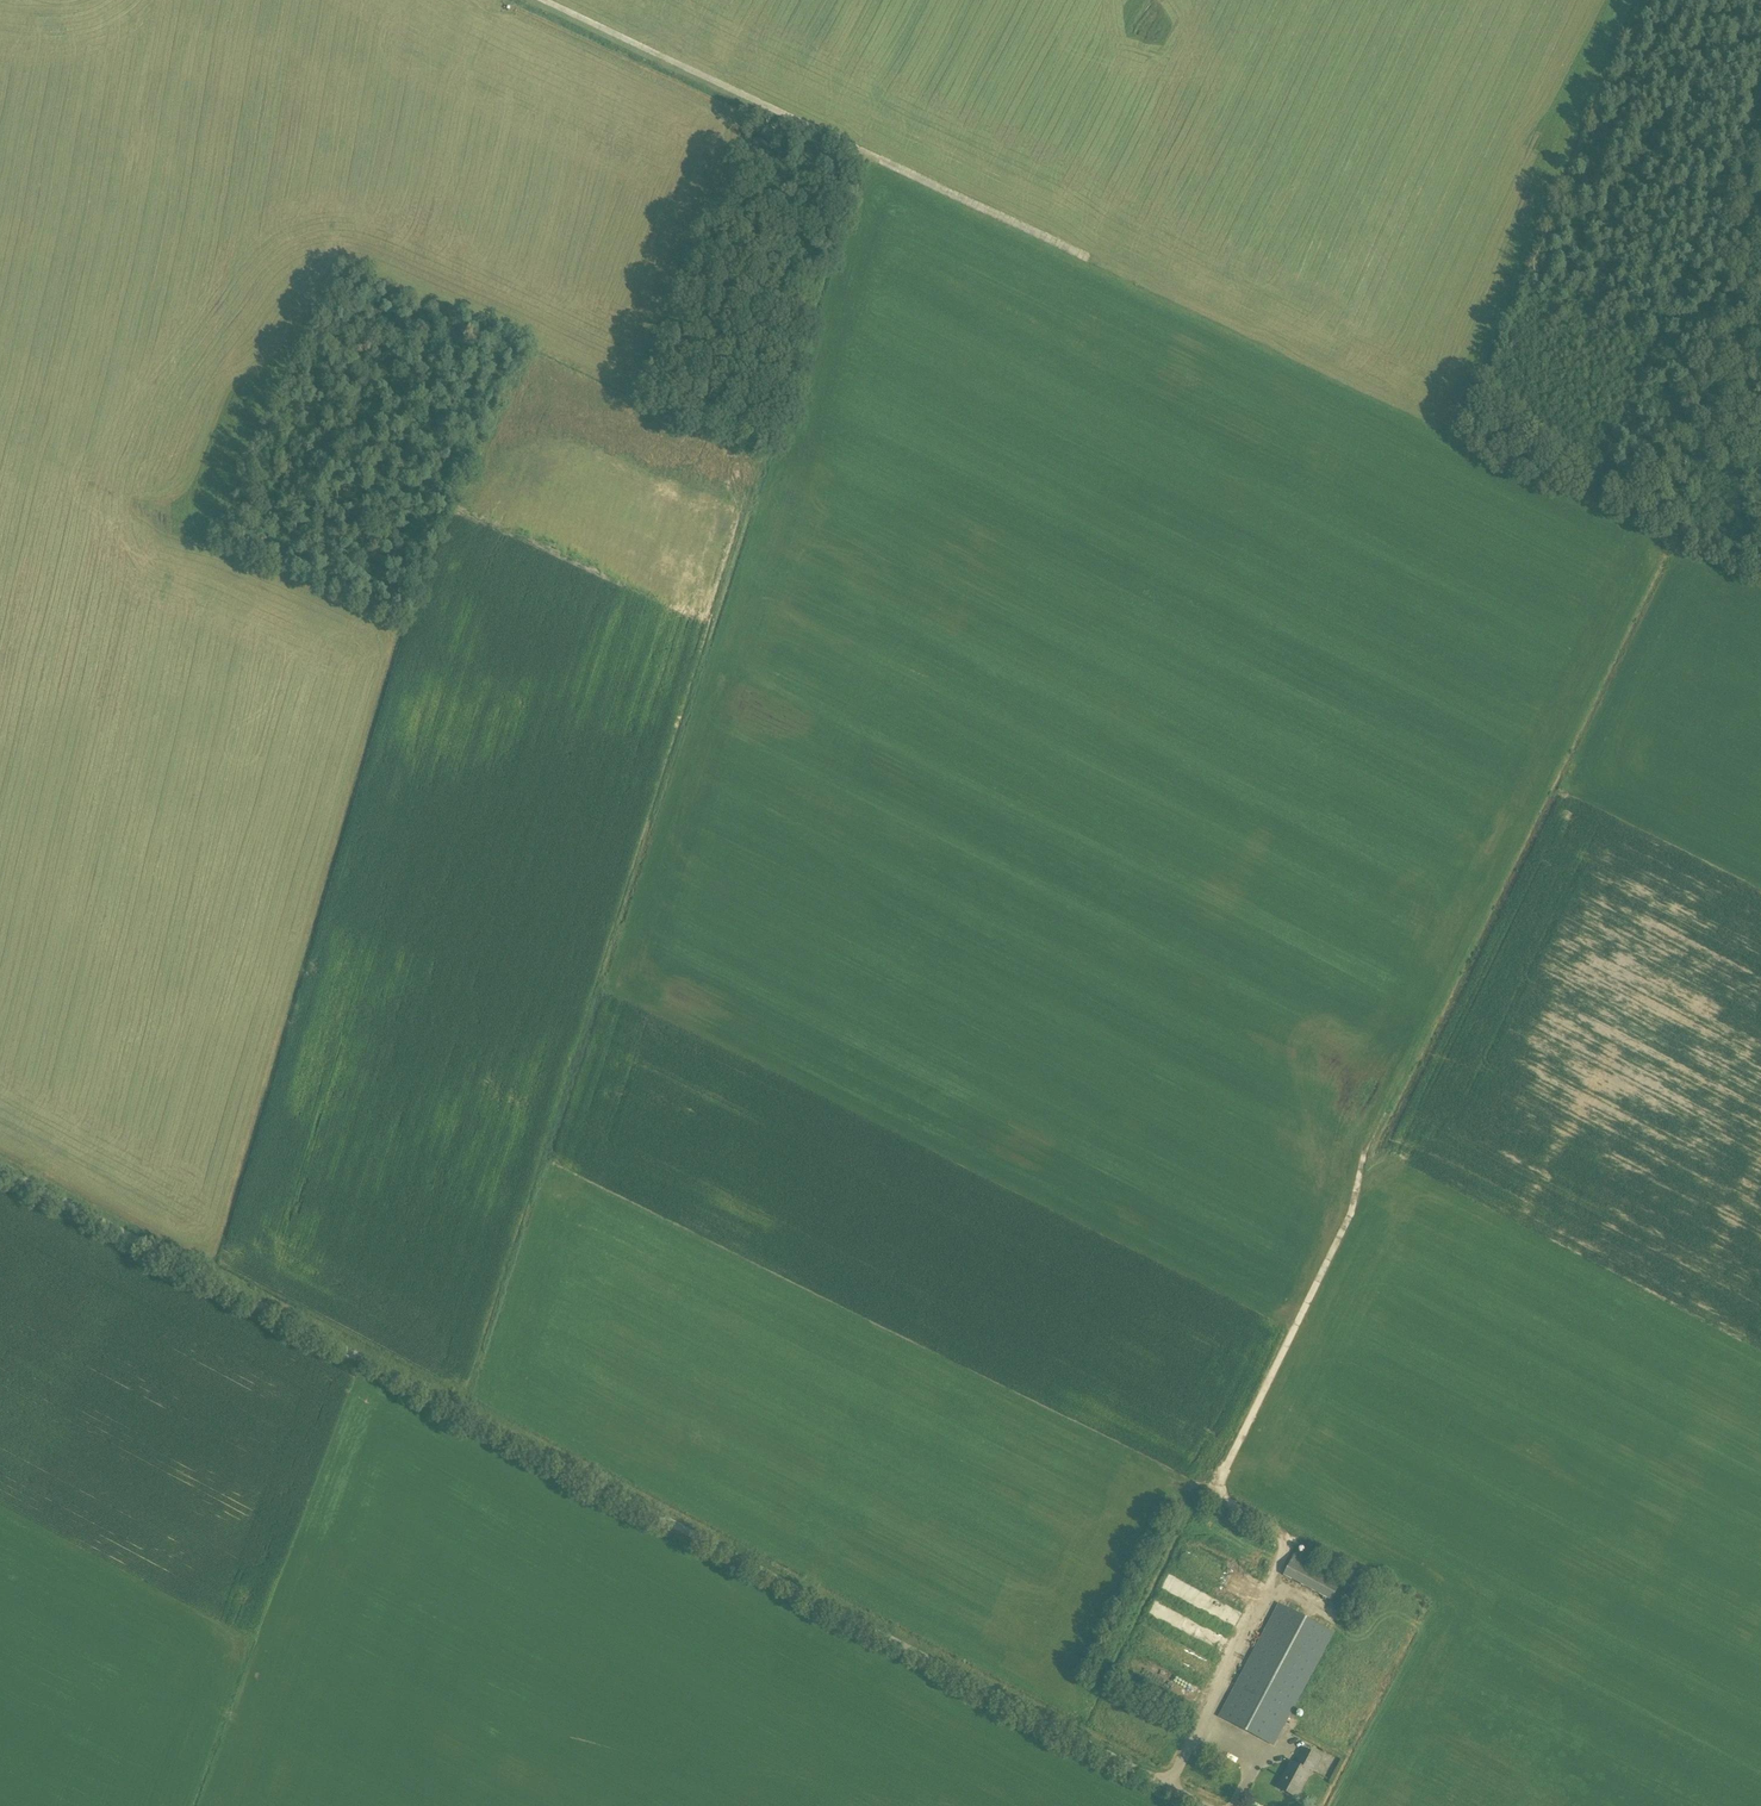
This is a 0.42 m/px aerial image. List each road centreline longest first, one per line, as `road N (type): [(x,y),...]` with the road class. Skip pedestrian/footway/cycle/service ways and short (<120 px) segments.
road 1 (unclassified): [(1206,1805),(0,1168)]

